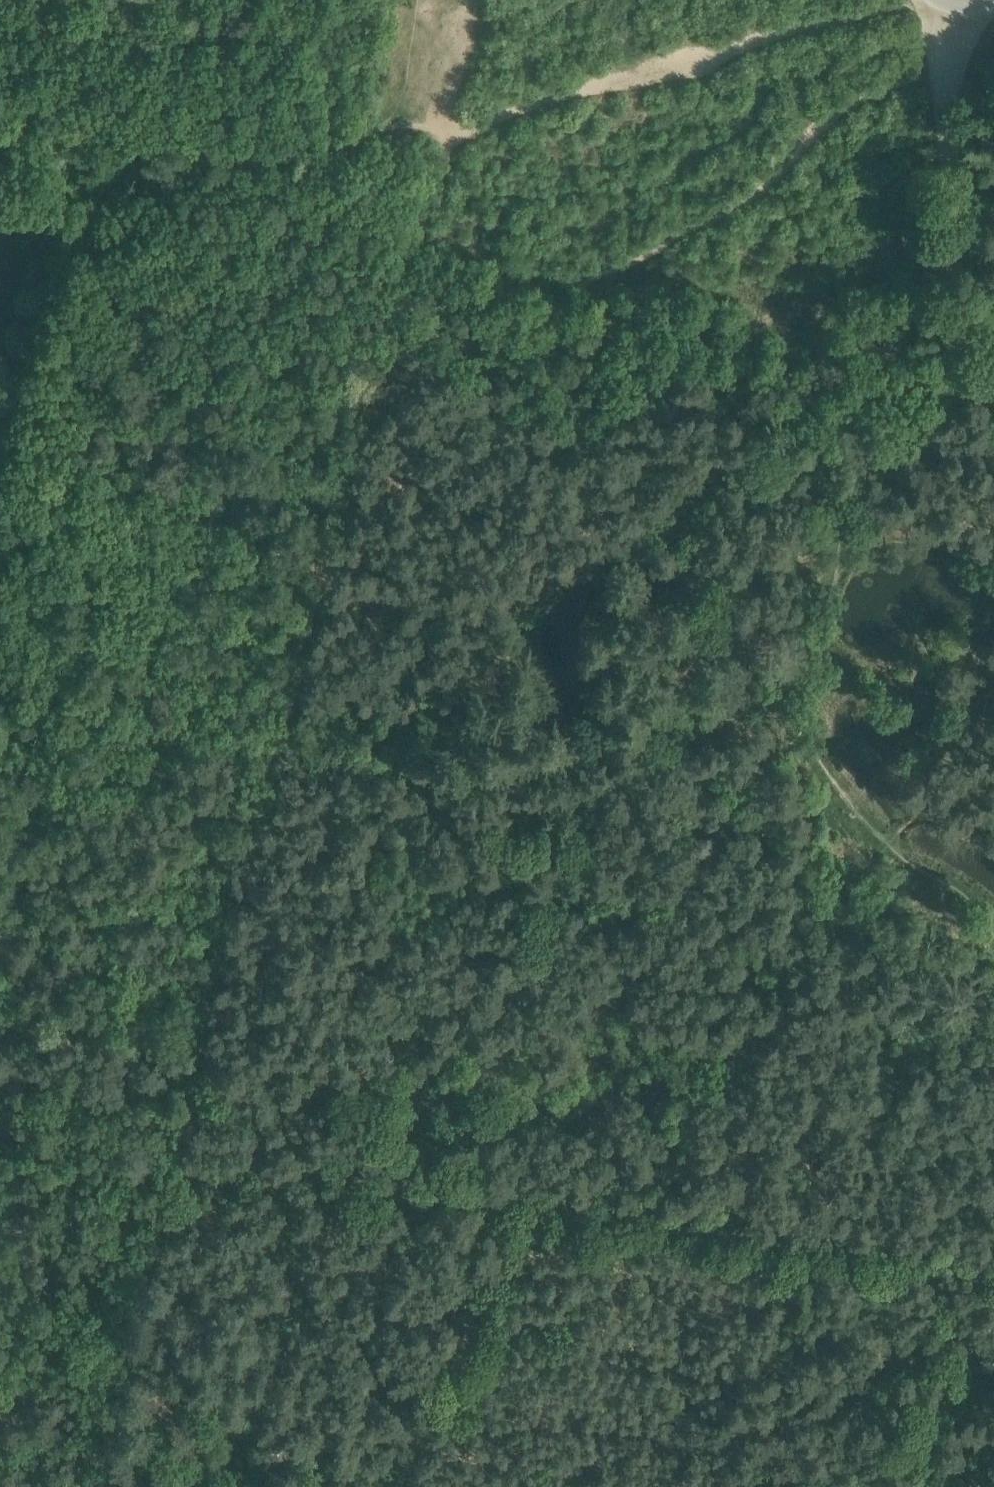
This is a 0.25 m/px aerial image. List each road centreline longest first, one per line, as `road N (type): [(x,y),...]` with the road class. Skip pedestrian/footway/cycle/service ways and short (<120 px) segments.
road 1 (track): [(930,75),(935,250),(960,331),(993,398)]
road 2 (track): [(929,9),(969,96),(993,117)]

